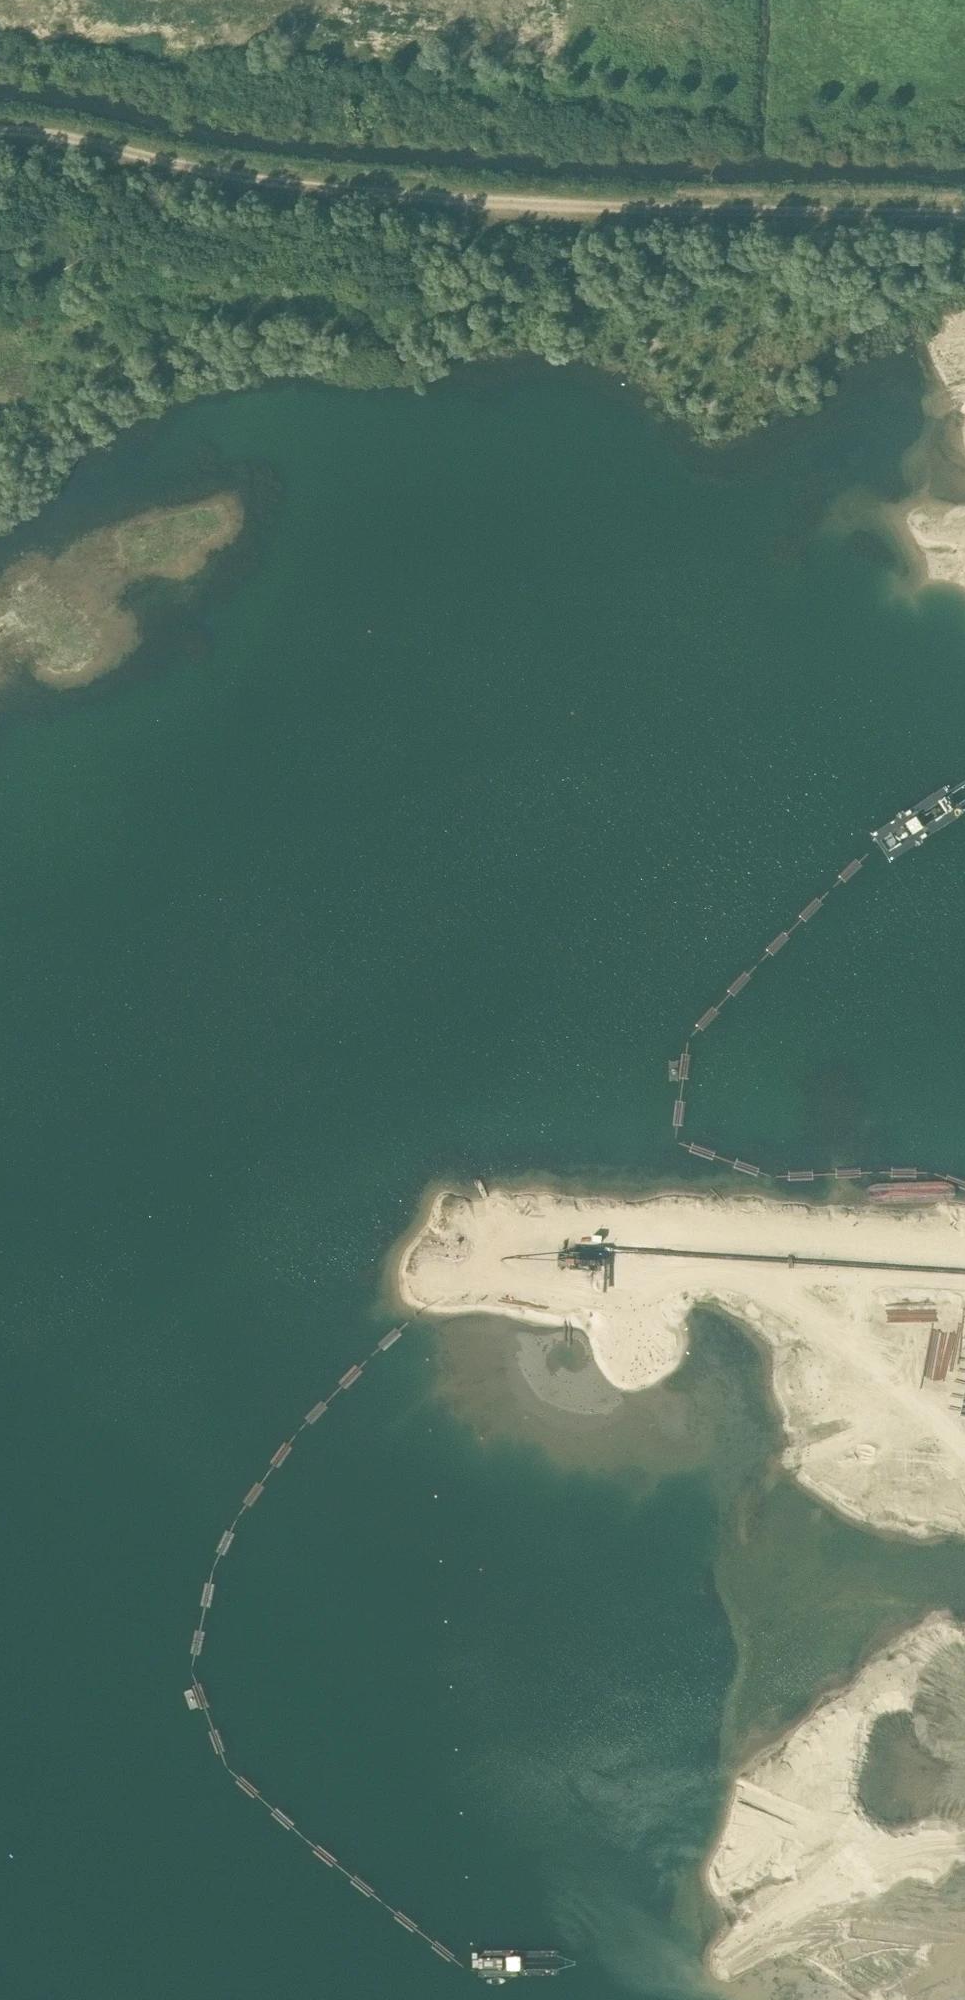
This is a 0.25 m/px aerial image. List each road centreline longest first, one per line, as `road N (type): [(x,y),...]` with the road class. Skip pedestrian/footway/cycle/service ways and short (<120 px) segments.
road 1 (track): [(0,133),(296,189),(509,204),(964,217)]

